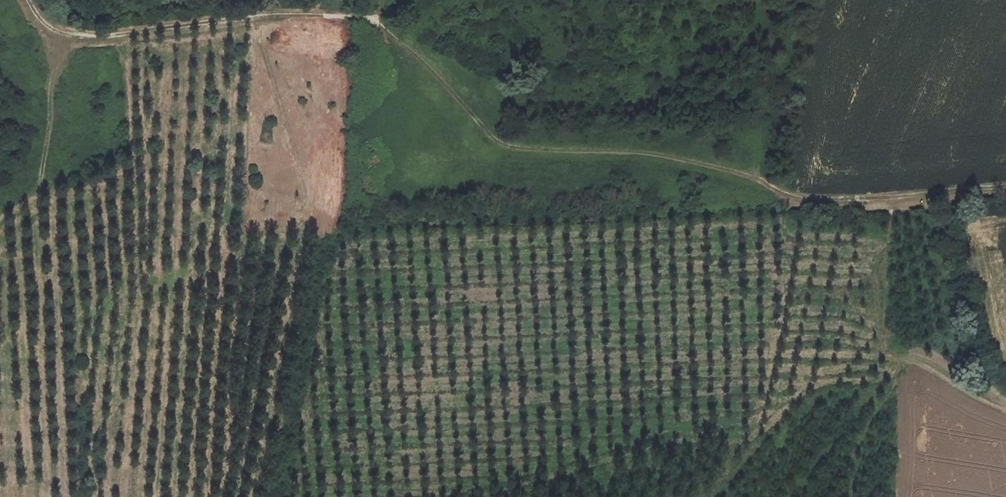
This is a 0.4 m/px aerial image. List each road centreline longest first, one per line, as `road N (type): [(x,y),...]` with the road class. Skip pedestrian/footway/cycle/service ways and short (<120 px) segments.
road 1 (track): [(374,19),(490,137),(516,149),(625,150),(752,178)]
road 2 (track): [(28,0),(58,33),(88,38),(308,15),(374,19)]
road 3 (track): [(1005,187),(814,200),(752,178)]
road 4 (track): [(1005,406),(932,363),(785,353)]
road 5 (track): [(58,33),(46,190)]
road 6 (track): [(898,358),(895,397),(852,456),(856,496)]

